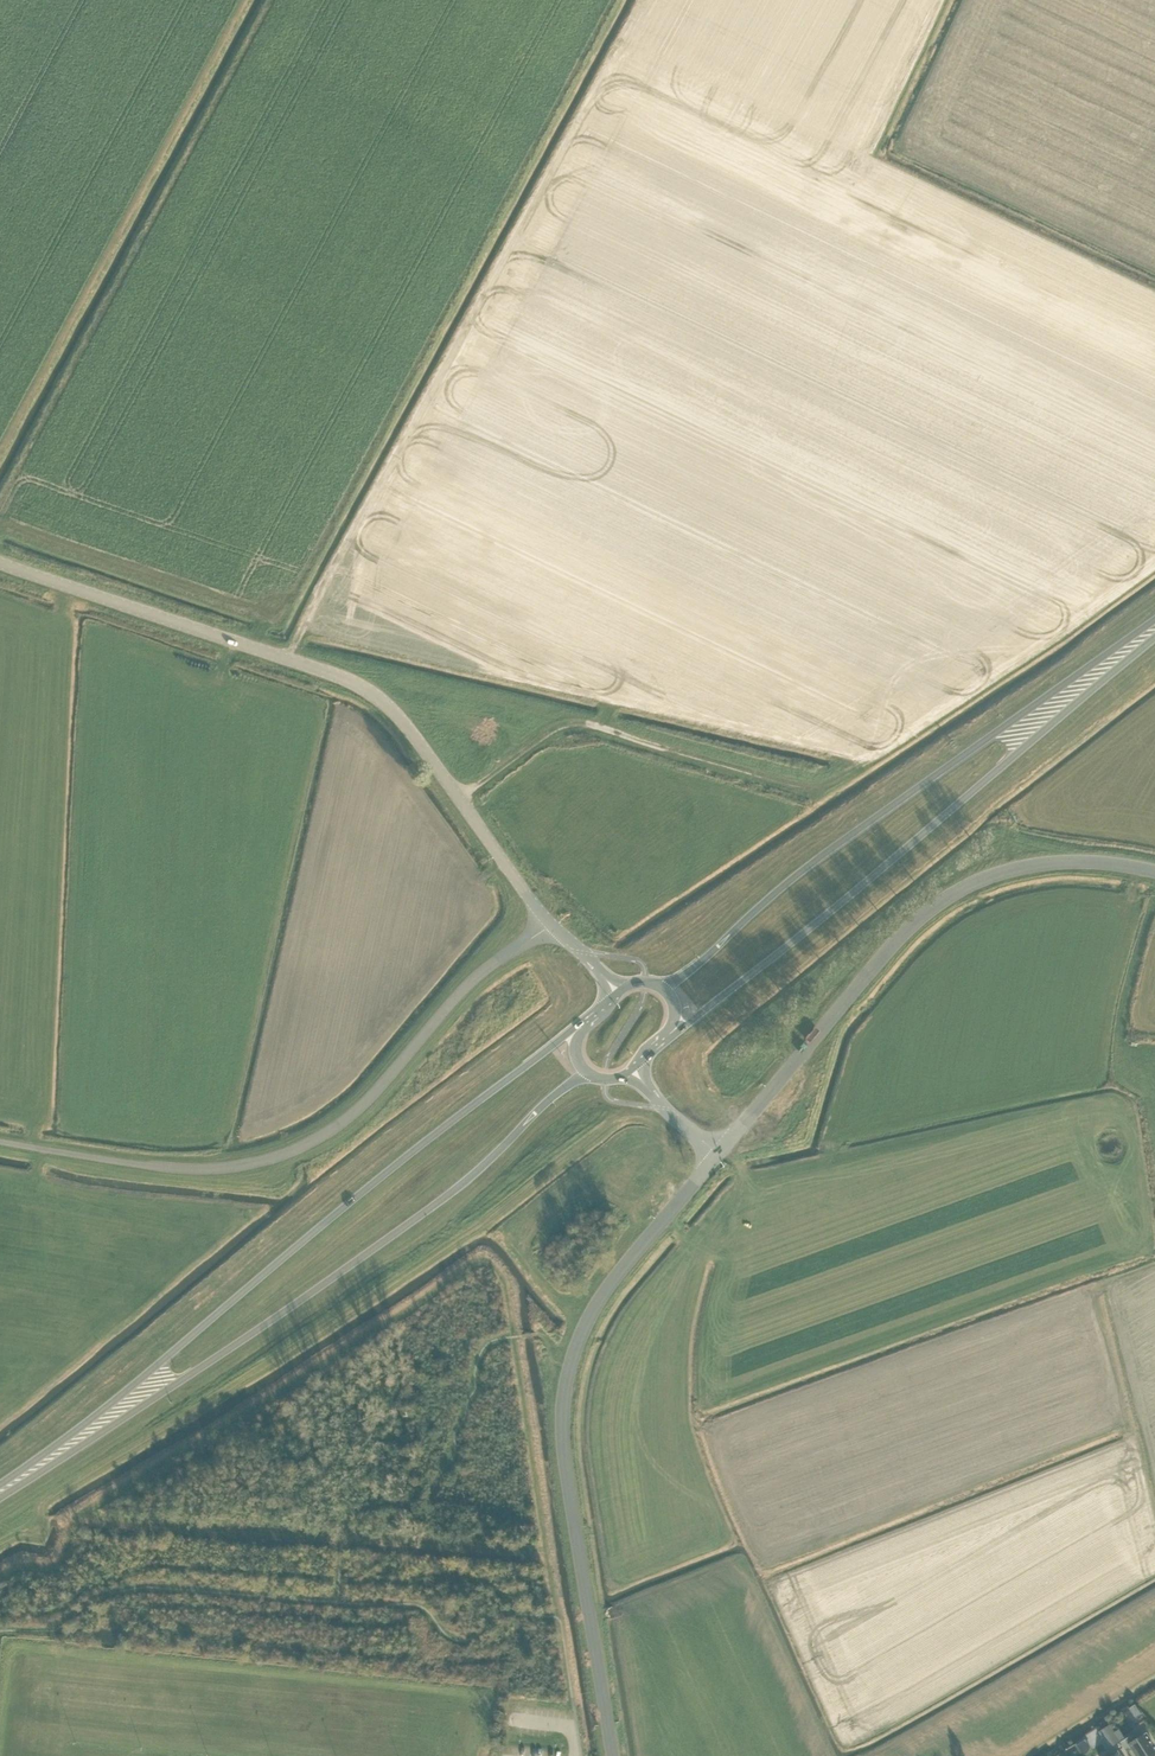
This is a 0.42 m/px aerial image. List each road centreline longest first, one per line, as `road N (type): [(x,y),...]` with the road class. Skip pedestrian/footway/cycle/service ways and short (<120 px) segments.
road 1 (trunk): [(581,1022),(86,1423),(0,1484)]
road 2 (trunk): [(0,1498),(443,1199),(587,1072)]
road 3 (tertiary): [(550,921),(405,723),(371,693),(0,565)]
road 4 (tertiary): [(613,1755),(567,1481),(565,1395),(595,1305),(717,1156)]
road 5 (unclassified): [(0,1143),(182,1171),(272,1162),(365,1102),(459,993),(550,921)]
road 6 (trunk): [(672,1038),(1154,634)]
road 7 (trunk): [(1154,621),(789,880),(663,988)]
road 8 (secondary): [(717,1156),(941,901),(1024,866),(1086,862),(1154,871)]
road 9 (secondary): [(717,1156),(633,1070)]

